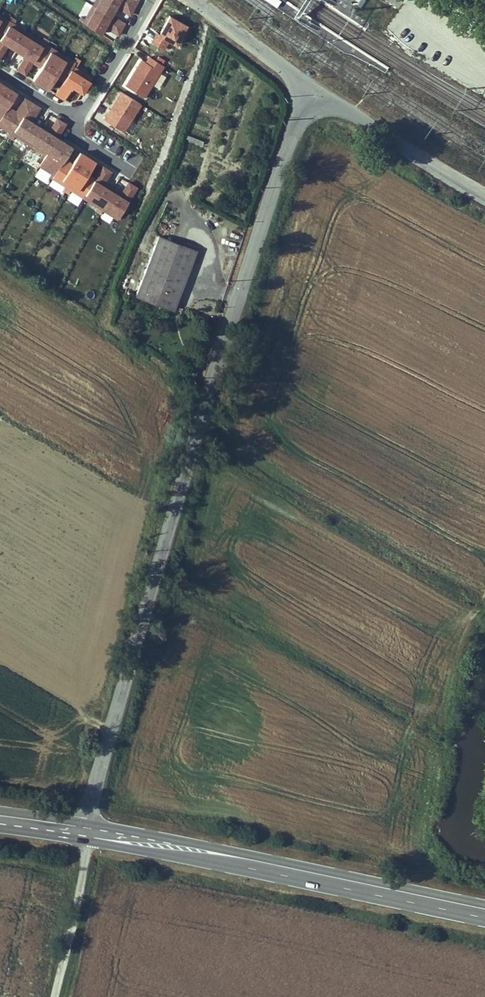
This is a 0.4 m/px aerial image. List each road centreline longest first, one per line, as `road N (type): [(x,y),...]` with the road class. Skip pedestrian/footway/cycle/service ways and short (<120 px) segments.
road 1 (residential): [(88,832),(219,365),(293,134),(315,107)]
road 2 (primary): [(88,832),(484,910)]
road 3 (residential): [(315,107),(343,108),(484,197)]
road 4 (residential): [(59,996),(88,832)]
road 5 (residential): [(198,0),(293,76),(315,107)]
road 6 (residential): [(81,113),(155,0)]

